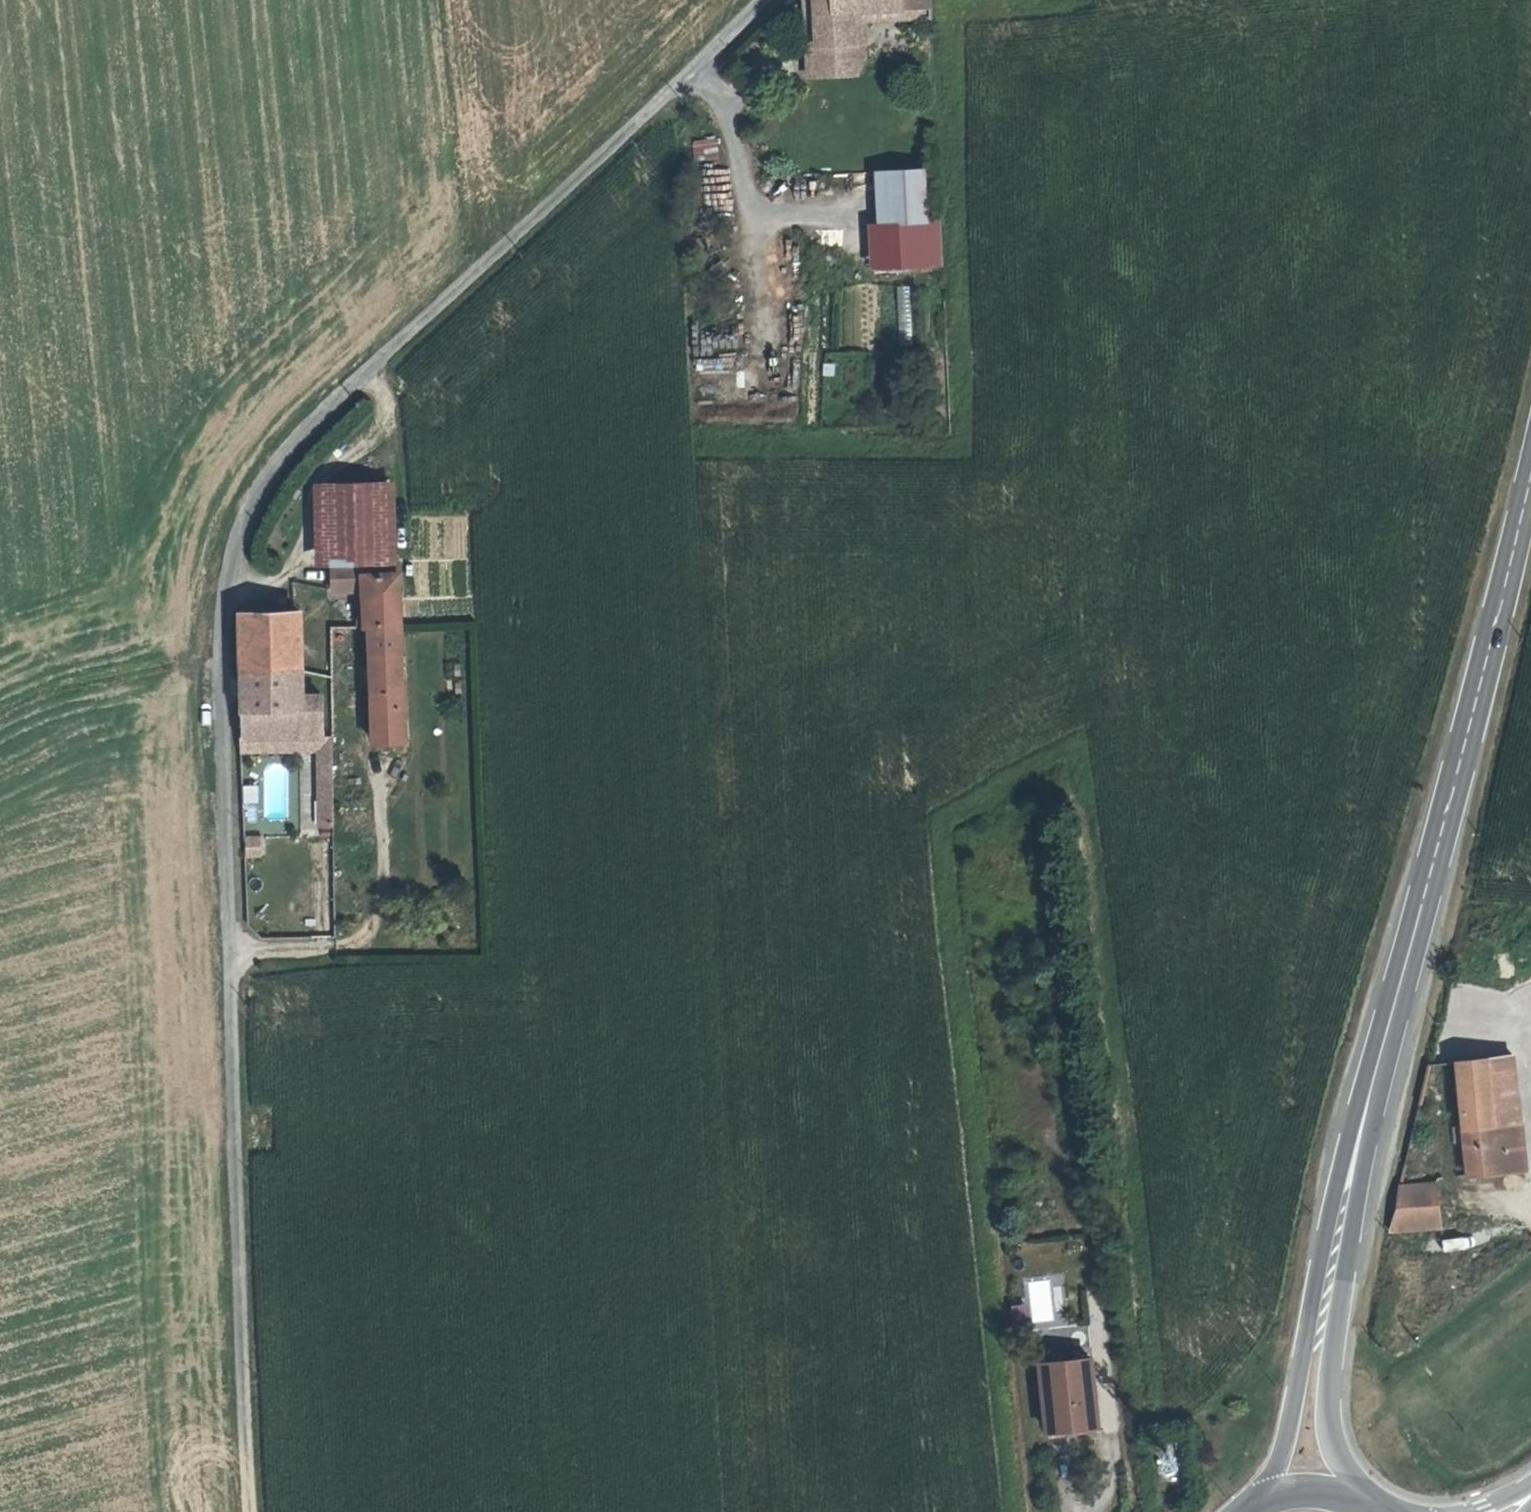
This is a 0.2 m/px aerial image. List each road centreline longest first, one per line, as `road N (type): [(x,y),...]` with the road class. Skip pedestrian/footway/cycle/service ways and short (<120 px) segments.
road 1 (residential): [(259,1511),(228,600),(240,522),(289,453),(765,0)]
road 2 (secondary): [(1530,453),(1374,1046),(1358,1141)]
road 3 (secondary): [(1358,1141),(1295,1369),(1279,1486)]
road 4 (secondary): [(1352,1489),(1339,1342),(1358,1141)]

